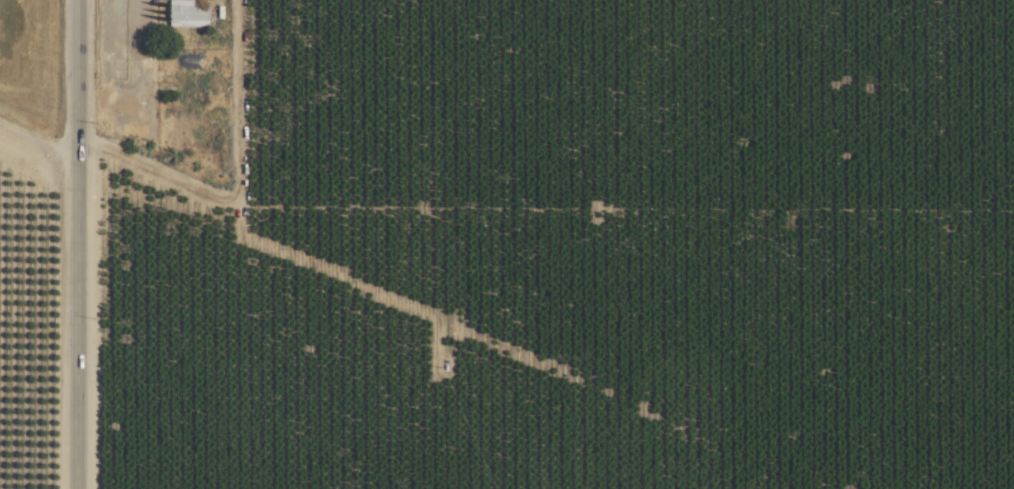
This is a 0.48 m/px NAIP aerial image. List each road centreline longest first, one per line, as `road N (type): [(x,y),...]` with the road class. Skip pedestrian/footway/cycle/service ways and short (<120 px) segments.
road 1 (residential): [(80,0),(79,488)]

